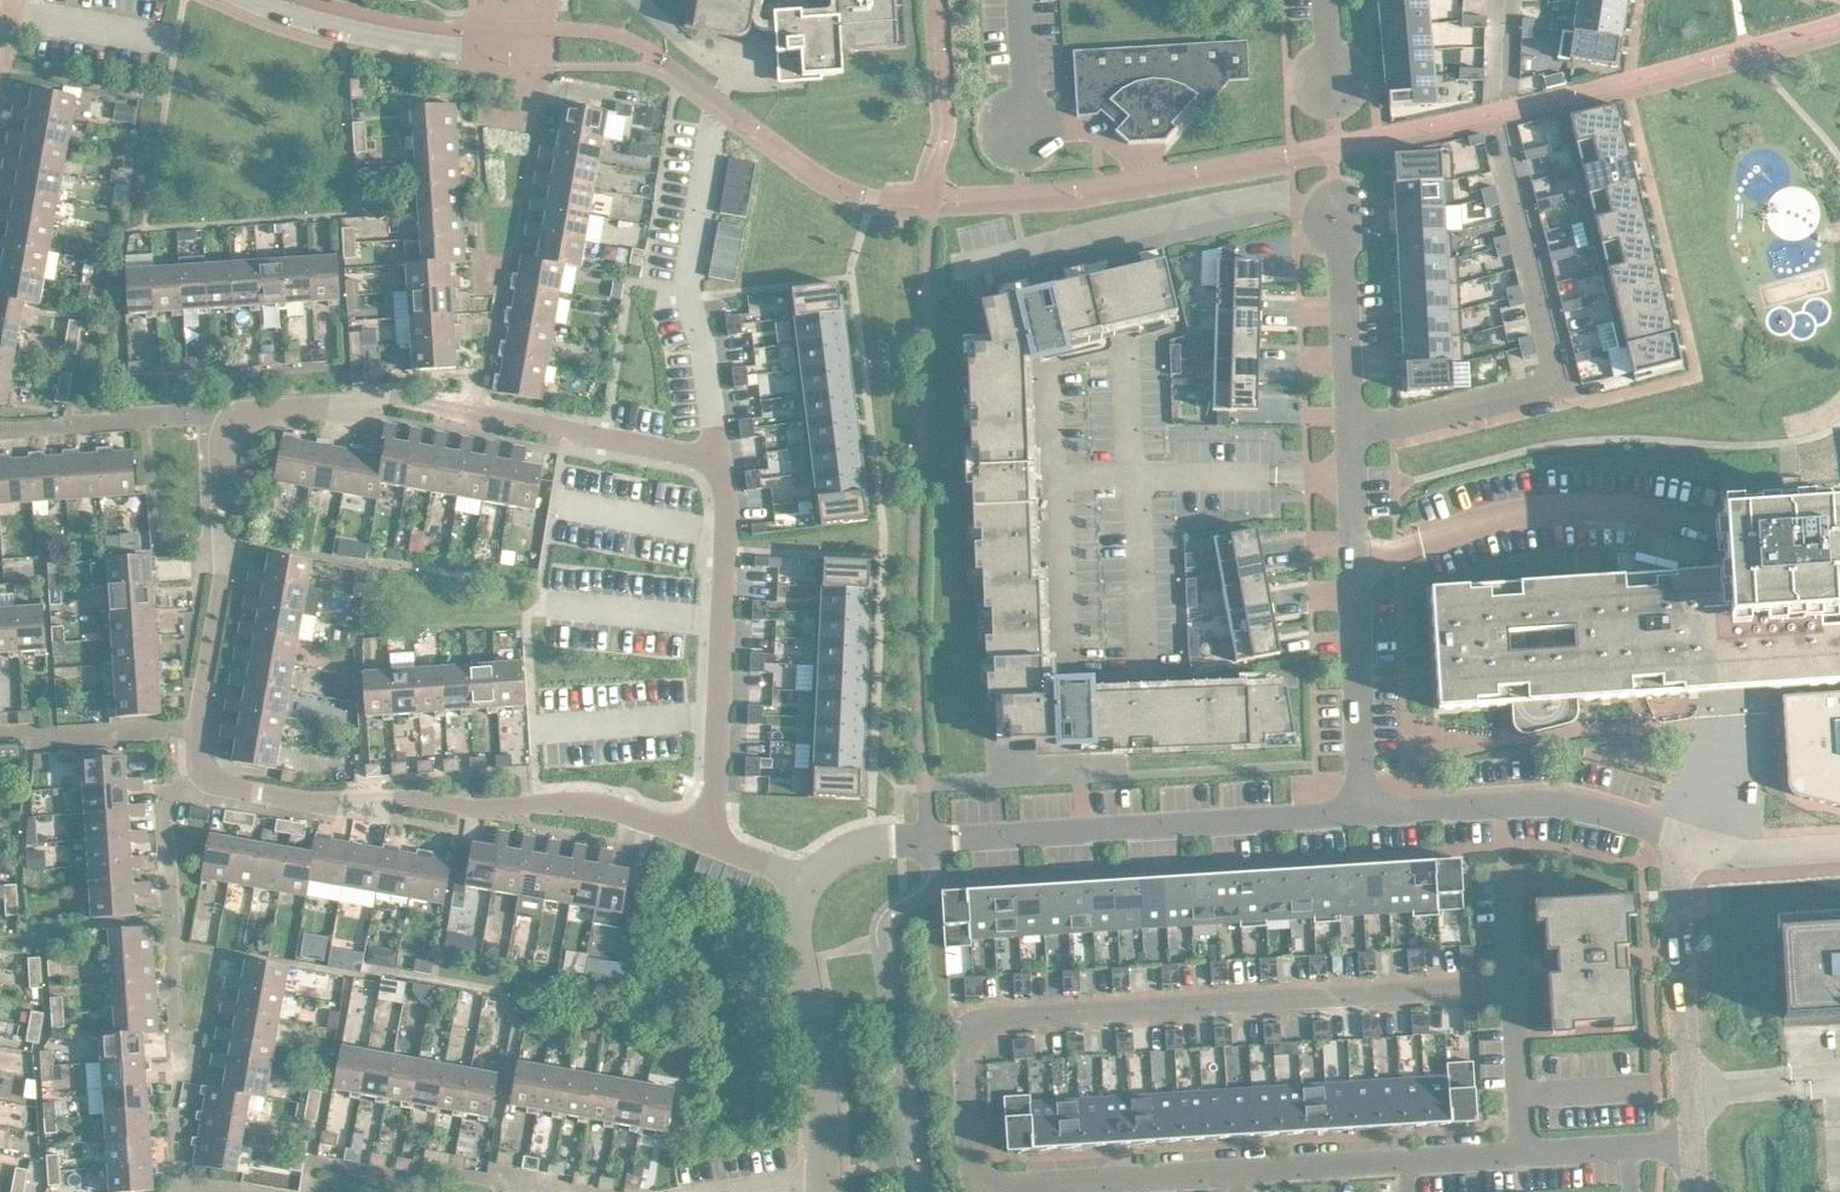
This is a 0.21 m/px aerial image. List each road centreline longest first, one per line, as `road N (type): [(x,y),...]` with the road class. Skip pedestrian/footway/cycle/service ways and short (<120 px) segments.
road 1 (residential): [(1514,977),(1006,1008),(963,1037),(977,1162),(1011,1185),(1521,1154)]
road 2 (residential): [(714,838),(576,790),(337,798),(225,777),(206,759),(198,721),(226,571),(214,541),(212,412)]
road 3 (residential): [(1353,430),(1341,215),(1271,193),(962,264)]
road 4 (residential): [(809,878),(848,847),(872,841),(1366,804)]
road 5 (residential): [(724,454),(471,406),(383,397),(212,412)]
road 6 (residential): [(1509,149),(1566,378),(1353,430)]
road 7 (residential): [(714,838),(727,616),(724,454)]
road 8 (residential): [(1366,804),(1353,430)]
road 9 (residential): [(724,454),(691,291),(716,124)]
road 10 (residential): [(1683,833),(1699,1144)]
road 11 (unclassified): [(826,1172),(822,1058),(797,915),(809,878)]
road 12 (residential): [(545,45),(384,30),(277,0)]
road 13 (residential): [(1502,797),(1558,795),(1683,833)]
road 14 (residential): [(1502,797),(1514,977)]
road 15 (residential): [(1521,1154),(1699,1144)]
road 16 (residential): [(176,39),(18,13)]
road 17 (residential): [(1683,833),(1839,844)]
road 18 (residential): [(1366,804),(1502,797)]
road 19 (residential): [(1518,1087),(1650,1080)]
road 20 (residential): [(701,1191),(826,1172)]
road 21 (residential): [(1024,122),(1023,0)]

